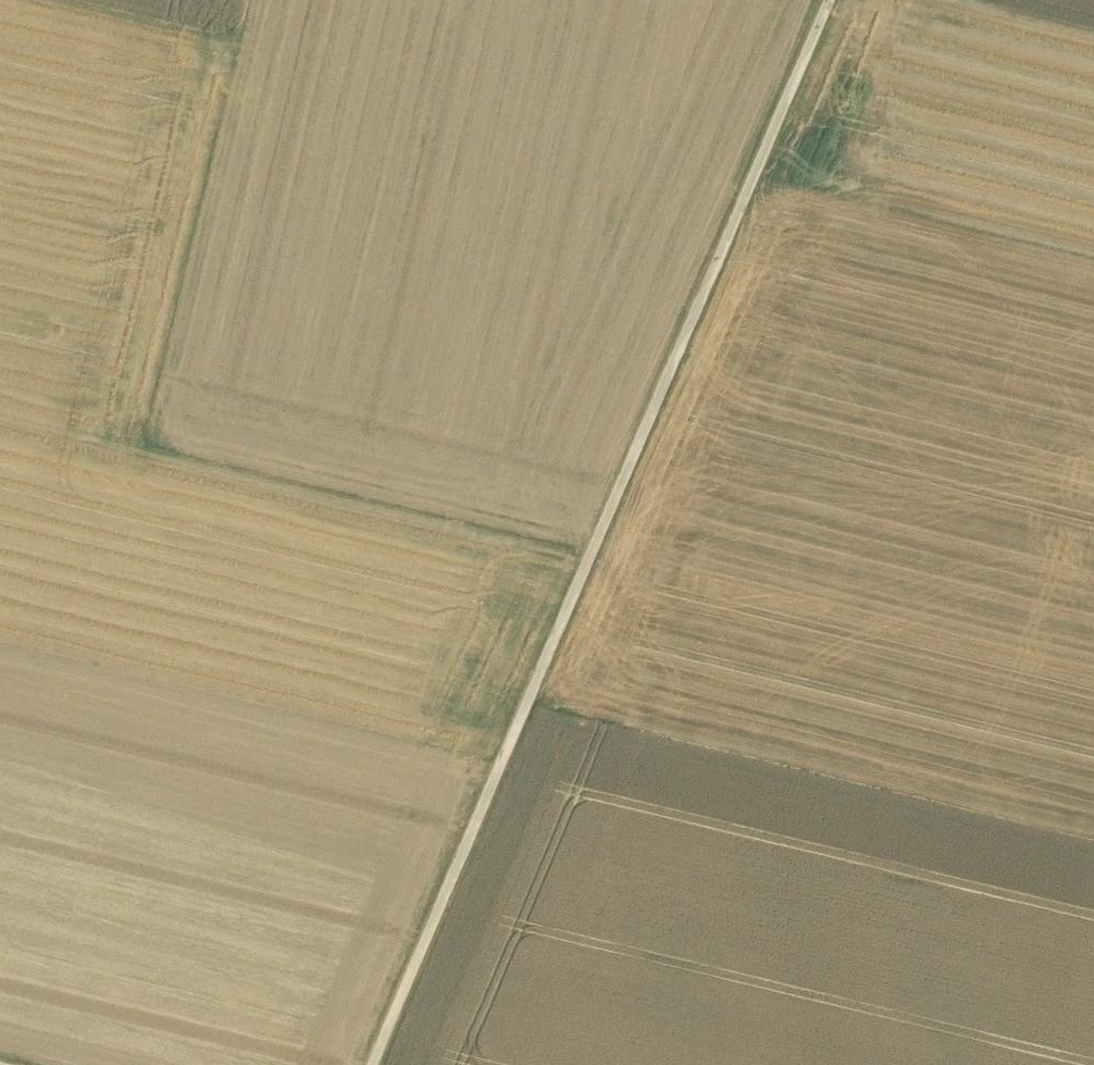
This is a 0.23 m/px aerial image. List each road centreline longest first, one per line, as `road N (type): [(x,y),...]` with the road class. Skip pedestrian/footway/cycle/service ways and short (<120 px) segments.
road 1 (track): [(372,1064),(831,0)]

